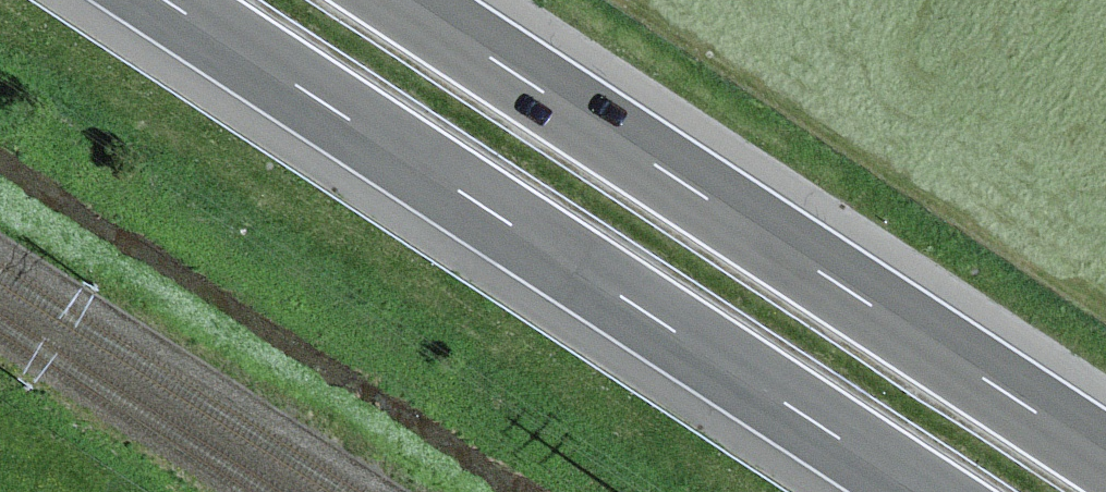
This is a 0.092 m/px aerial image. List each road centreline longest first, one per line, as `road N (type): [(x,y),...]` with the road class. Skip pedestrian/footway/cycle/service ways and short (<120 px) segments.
road 1 (motorway): [(165,0),(922,491)]
road 2 (motorway): [(1105,455),(406,0)]

